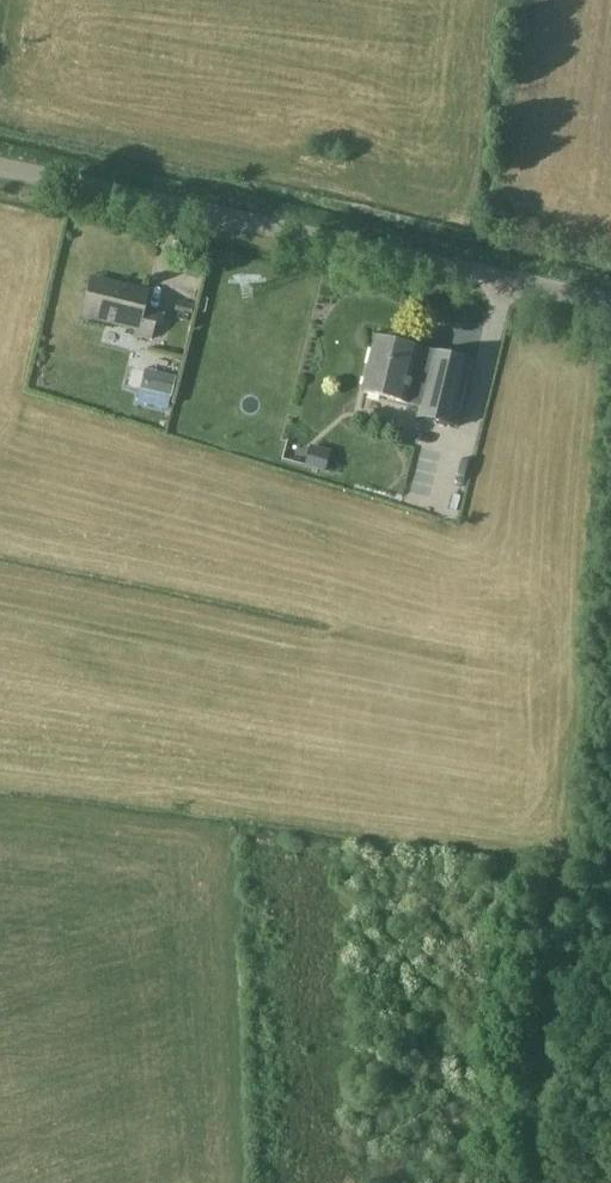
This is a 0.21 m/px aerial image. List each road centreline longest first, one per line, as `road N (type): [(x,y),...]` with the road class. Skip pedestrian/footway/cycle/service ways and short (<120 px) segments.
road 1 (unclassified): [(610,303),(0,168)]

